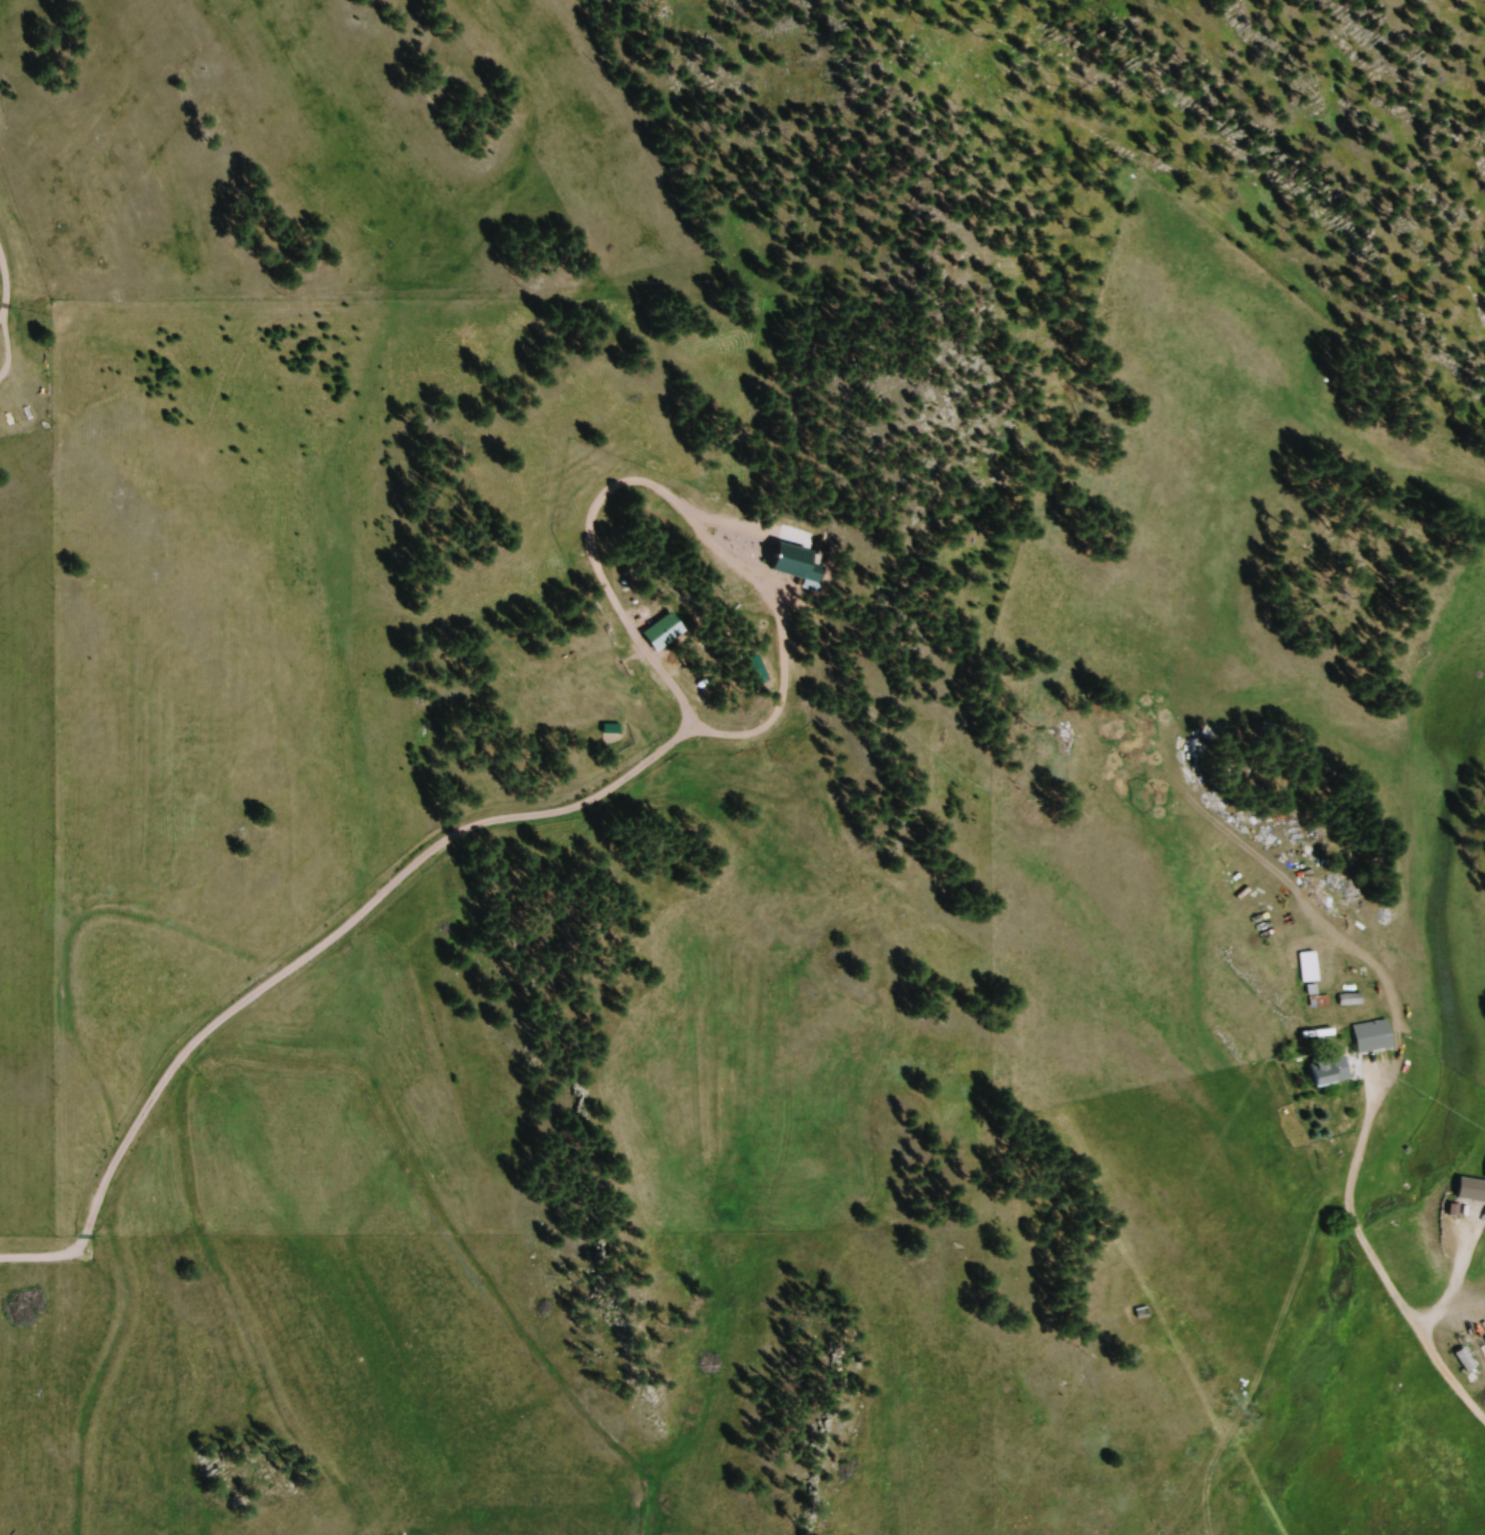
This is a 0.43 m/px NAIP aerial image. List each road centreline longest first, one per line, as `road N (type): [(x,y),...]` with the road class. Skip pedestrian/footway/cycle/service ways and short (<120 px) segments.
road 1 (residential): [(1484,1427),(1368,1254)]

